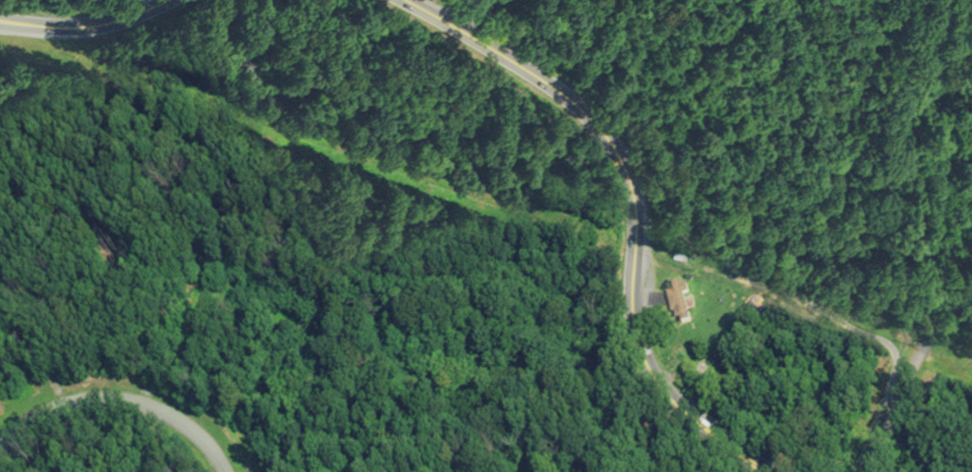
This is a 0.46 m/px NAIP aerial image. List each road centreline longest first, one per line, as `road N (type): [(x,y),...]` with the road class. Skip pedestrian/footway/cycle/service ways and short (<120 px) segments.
road 1 (secondary): [(744,471),(687,419),(648,357),(638,305),(639,223),(601,127),(557,85),(398,0)]
road 2 (residential): [(225,471),(198,434),(132,401),(59,408),(0,454)]
road 3 (residential): [(971,288),(913,361),(867,471)]
road 4 (secondary): [(159,0),(99,20),(0,17)]

